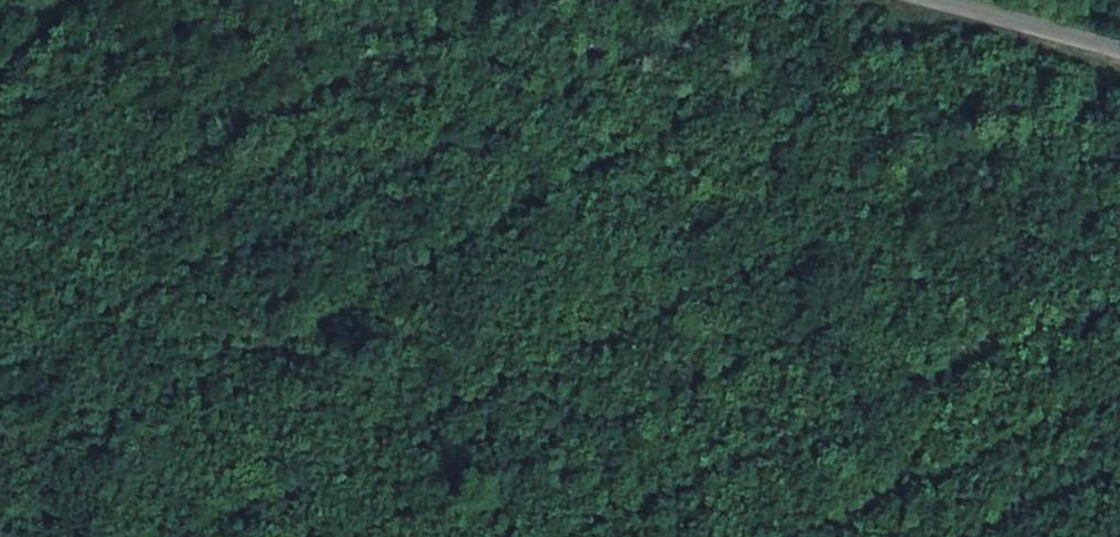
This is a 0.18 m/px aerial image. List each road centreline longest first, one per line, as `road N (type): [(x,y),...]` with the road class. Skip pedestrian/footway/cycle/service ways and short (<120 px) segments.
road 1 (track): [(1119,50),(937,0)]

